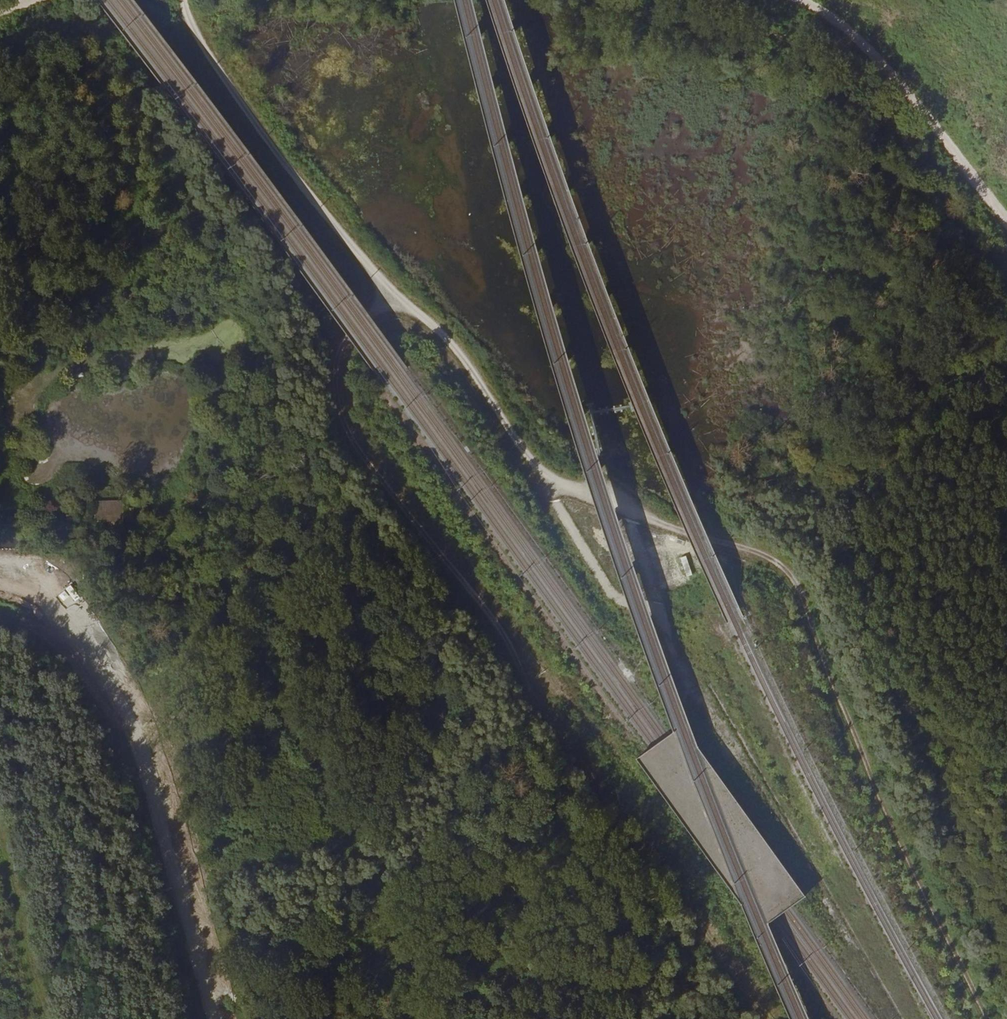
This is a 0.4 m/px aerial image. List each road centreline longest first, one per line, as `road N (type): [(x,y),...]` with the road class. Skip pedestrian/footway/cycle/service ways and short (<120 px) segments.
road 1 (track): [(988,1018),(871,773),(795,576),(774,560),(639,521),(584,494),(525,449),(453,338),(389,289),(291,171),(196,37),(185,0)]
road 2 (track): [(389,289),(334,378),(349,433),(374,476),(514,649),(554,737),(763,1018)]
road 3 (track): [(209,1018),(136,753),(93,650),(38,574),(0,575)]
road 4 (track): [(1006,214),(880,60),(802,0)]

